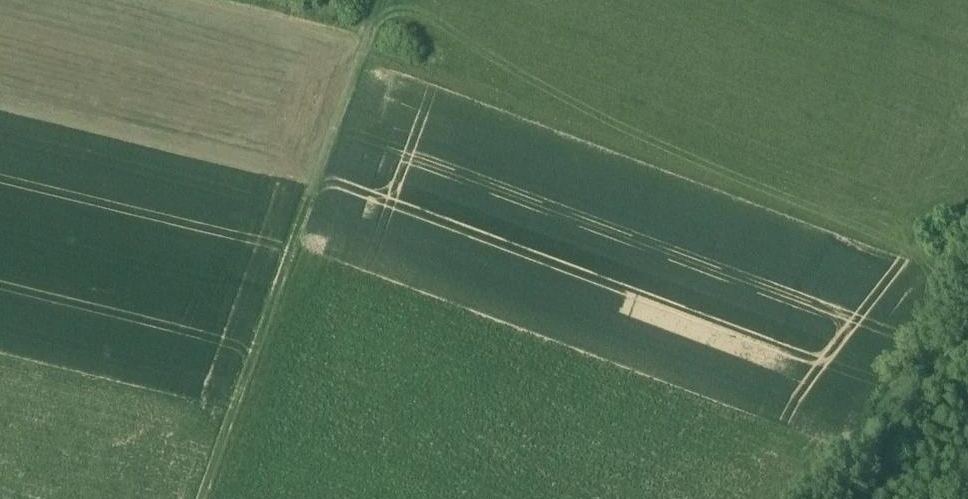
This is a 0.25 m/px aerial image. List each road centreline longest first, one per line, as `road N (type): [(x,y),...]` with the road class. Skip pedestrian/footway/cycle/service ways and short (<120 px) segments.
road 1 (track): [(216,498),(386,0)]
road 2 (track): [(967,325),(834,498)]

